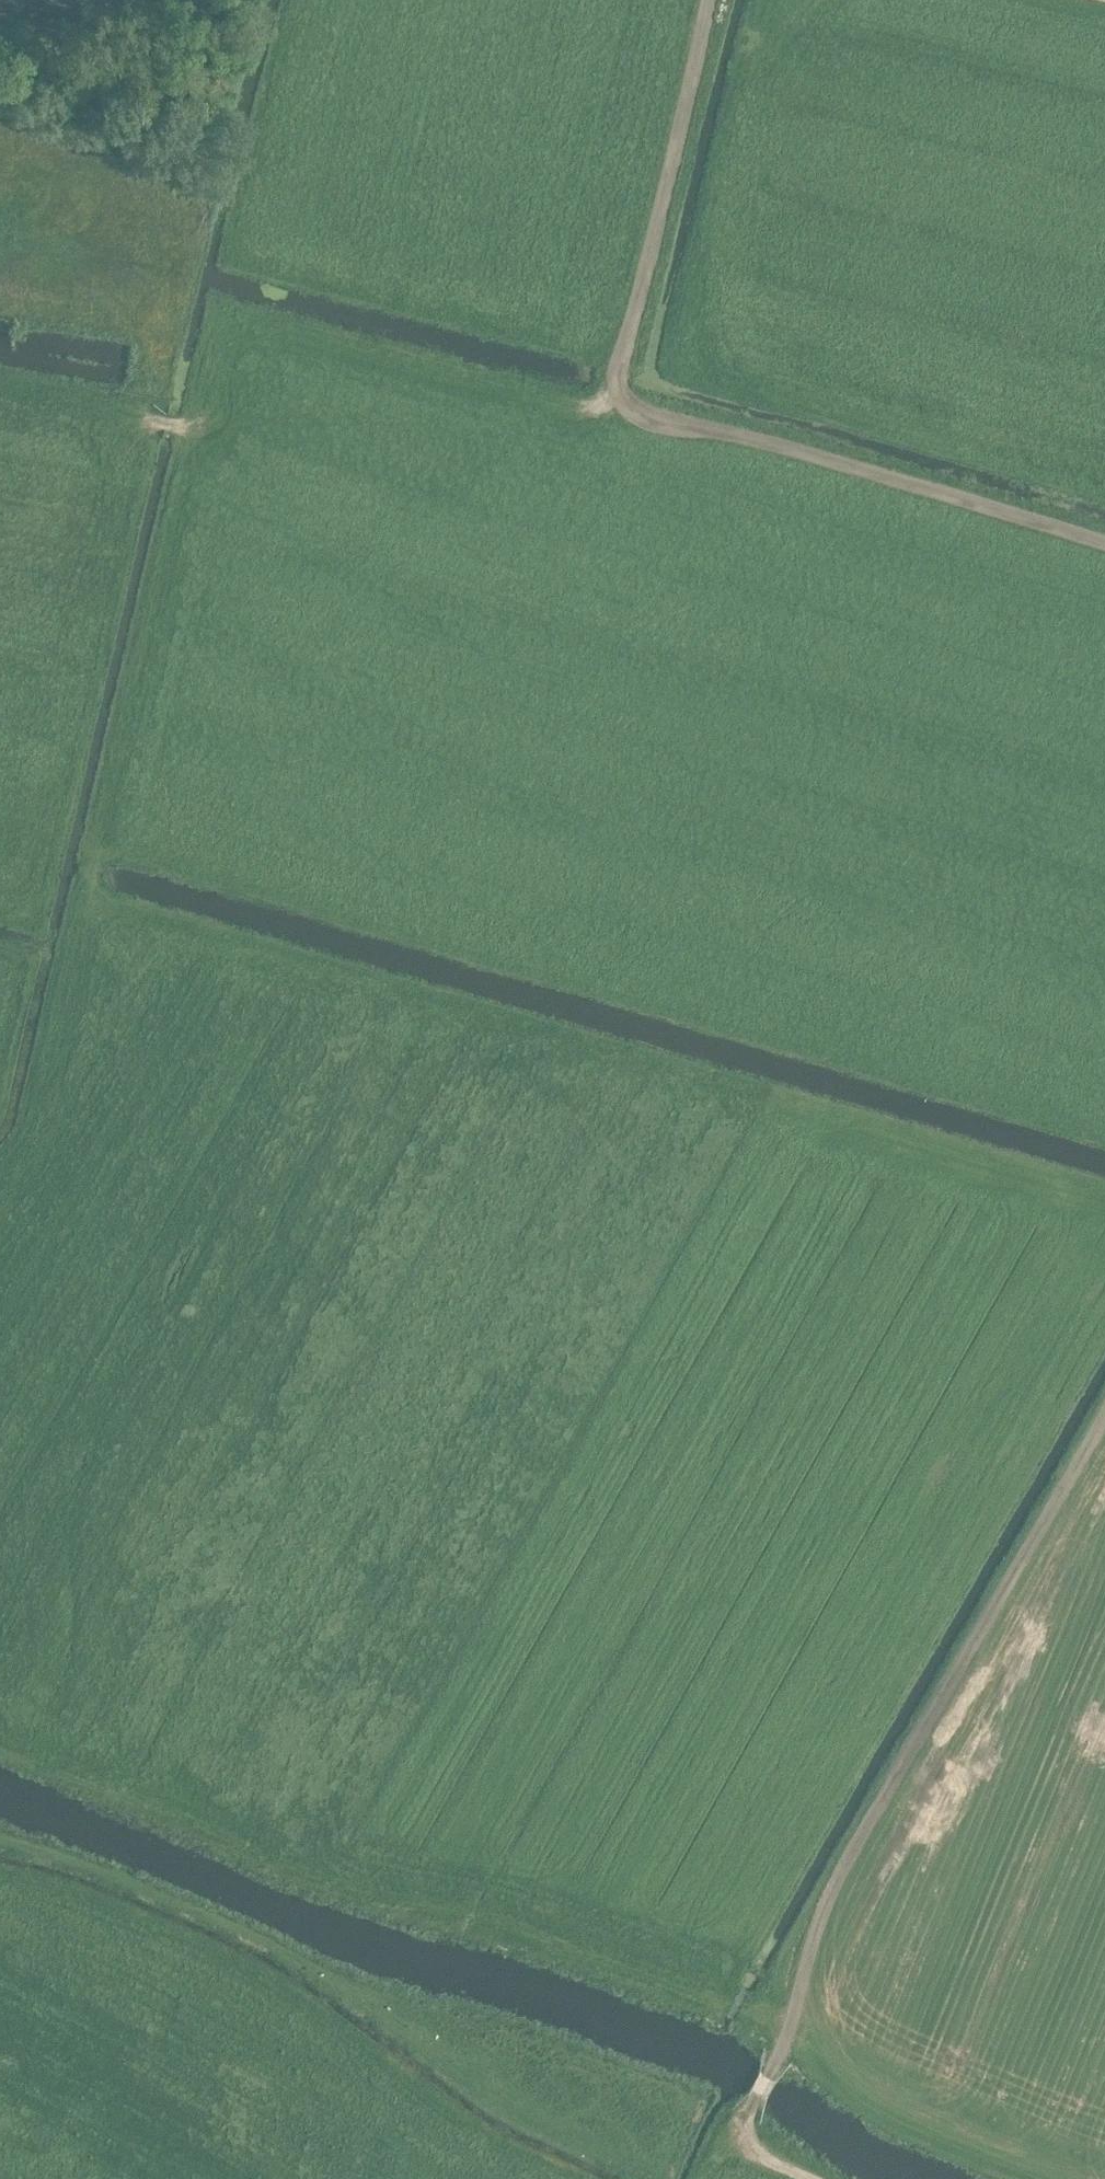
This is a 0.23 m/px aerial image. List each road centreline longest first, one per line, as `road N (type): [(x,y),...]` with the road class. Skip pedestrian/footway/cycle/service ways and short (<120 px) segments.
road 1 (track): [(1104,1416),(800,1949),(784,2041),(484,1916),(357,1892),(0,1753)]
road 2 (track): [(1104,541),(727,430),(650,418),(627,402),(616,375),(710,0)]
road 3 (track): [(647,2178),(403,2011),(155,1893),(0,1848)]
road 4 (track): [(1055,2178),(863,2097),(784,2041),(754,2098),(739,2170),(763,2178)]

